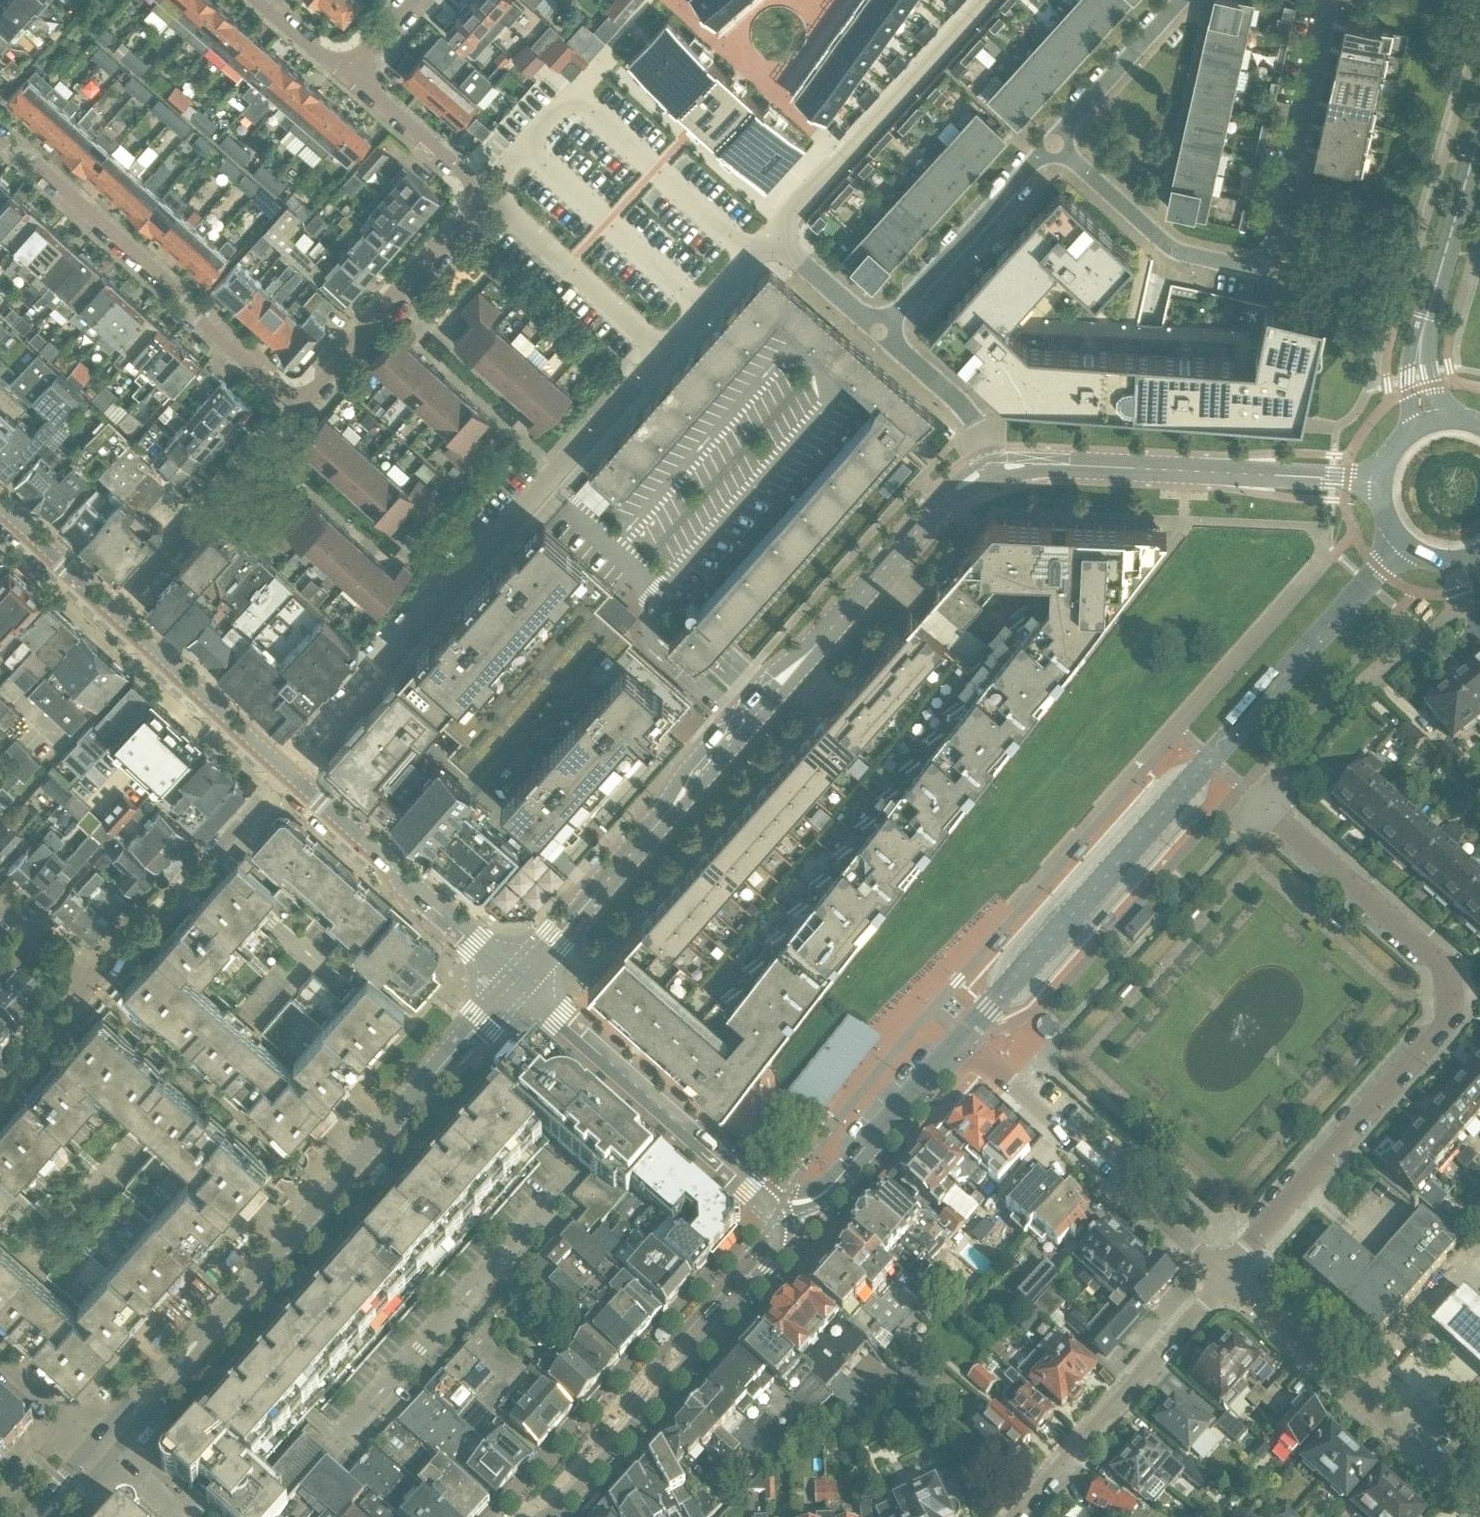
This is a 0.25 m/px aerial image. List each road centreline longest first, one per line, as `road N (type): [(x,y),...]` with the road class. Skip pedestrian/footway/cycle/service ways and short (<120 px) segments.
road 1 (residential): [(0,139),(286,394),(305,389),(471,211),(461,177),(345,77)]
road 2 (residential): [(518,981),(942,503),(997,467)]
road 3 (residential): [(1227,1273),(1451,1014),(1454,992),(1449,972),(1262,804)]
road 4 (residential): [(518,981),(105,1449)]
road 5 (residential): [(663,351),(515,219),(502,170),(578,94),(751,256)]
road 6 (residential): [(290,774),(663,351)]
road 7 (residential): [(1053,146),(1175,252),(1265,272),(1330,0)]
road 8 (residential): [(533,1516),(568,1493),(777,1260),(777,1211)]
road 9 (residential): [(1227,1273),(964,1039)]
road 10 (residential): [(777,1211),(518,981)]
road 11 (residential): [(1479,1509),(1227,1273)]
road 12 (residential): [(1227,1273),(1020,1516)]
road 13 (residential): [(1429,421),(1417,368),(1479,117)]
road 14 (residential): [(518,981),(290,774)]
road 15 (residential): [(290,774),(92,988)]
road 16 (residential): [(777,1211),(822,1199),(964,1039)]
road 17 (residential): [(883,330),(1053,146)]
road 18 (residential): [(290,774),(110,609)]
road 19 (residential): [(997,467),(1228,473)]
road 20 (residential): [(1053,146),(1183,0)]
road 21 (residential): [(997,467),(975,420),(883,330)]
road 22 (residential): [(883,330),(776,238),(751,256)]
road 23 (residential): [(110,609),(217,491)]
road 24 (residential): [(1382,478),(1228,473)]
road 25 (residential): [(110,609),(0,505)]
road 26 (residential): [(1382,478),(1386,514),(1406,543),(1436,558),(1479,554)]
road 27 (residential): [(0,1358),(105,1449)]
road 28 (residential): [(92,988),(0,1086)]
road 29 (residential): [(751,256),(663,351)]
road 30 (residential): [(92,988),(0,903)]

